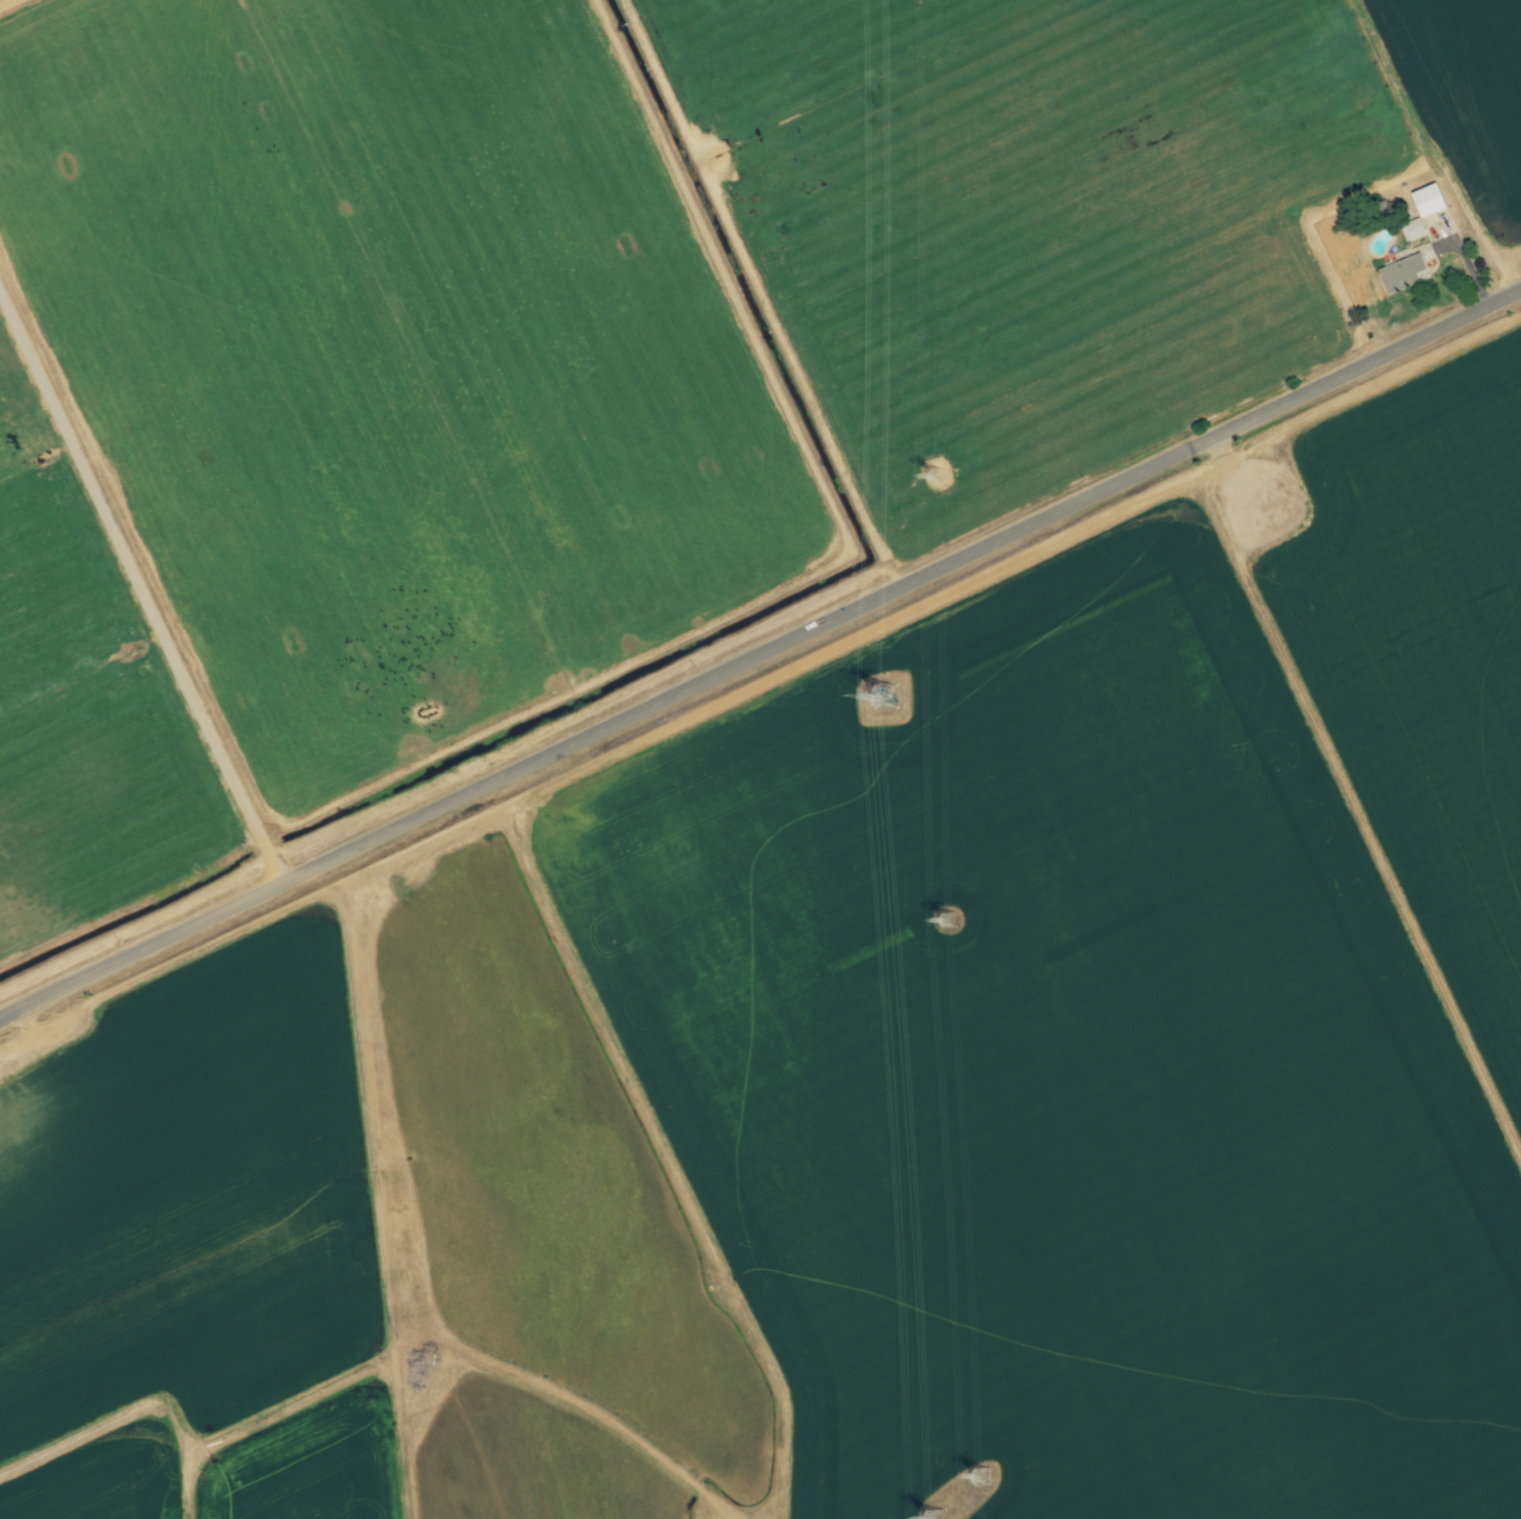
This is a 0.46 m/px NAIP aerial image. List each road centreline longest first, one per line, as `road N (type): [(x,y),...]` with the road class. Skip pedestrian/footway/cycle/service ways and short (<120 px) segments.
road 1 (residential): [(0,1019),(1520,291)]

